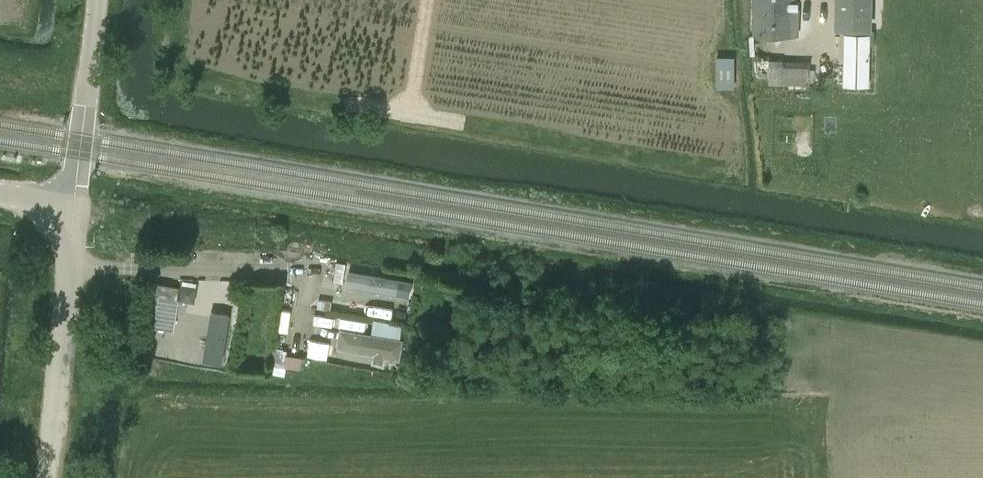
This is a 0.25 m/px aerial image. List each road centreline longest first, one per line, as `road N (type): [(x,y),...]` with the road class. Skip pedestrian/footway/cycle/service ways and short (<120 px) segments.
road 1 (unclassified): [(49,477),(70,251)]
road 2 (unclassified): [(73,204),(97,0)]
road 3 (unclassified): [(70,251),(272,265)]

